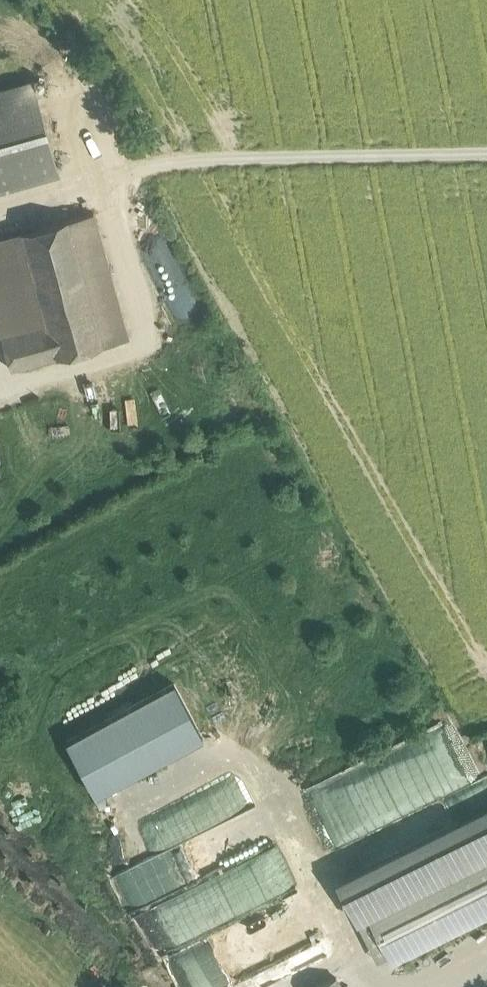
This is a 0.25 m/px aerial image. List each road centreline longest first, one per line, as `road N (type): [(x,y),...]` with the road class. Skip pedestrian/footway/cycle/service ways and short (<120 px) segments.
road 1 (track): [(486,151),(134,162),(0,204)]
road 2 (track): [(375,986),(348,936),(243,986)]

